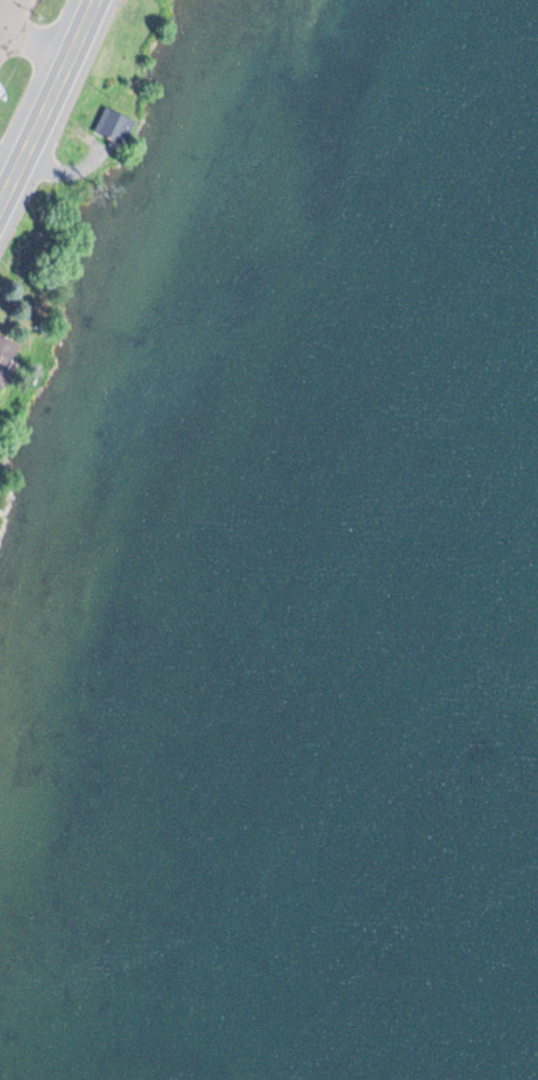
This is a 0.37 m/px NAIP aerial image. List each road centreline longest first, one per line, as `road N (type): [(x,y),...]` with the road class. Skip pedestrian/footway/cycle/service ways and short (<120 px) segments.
road 1 (primary): [(0,208),(97,0)]

